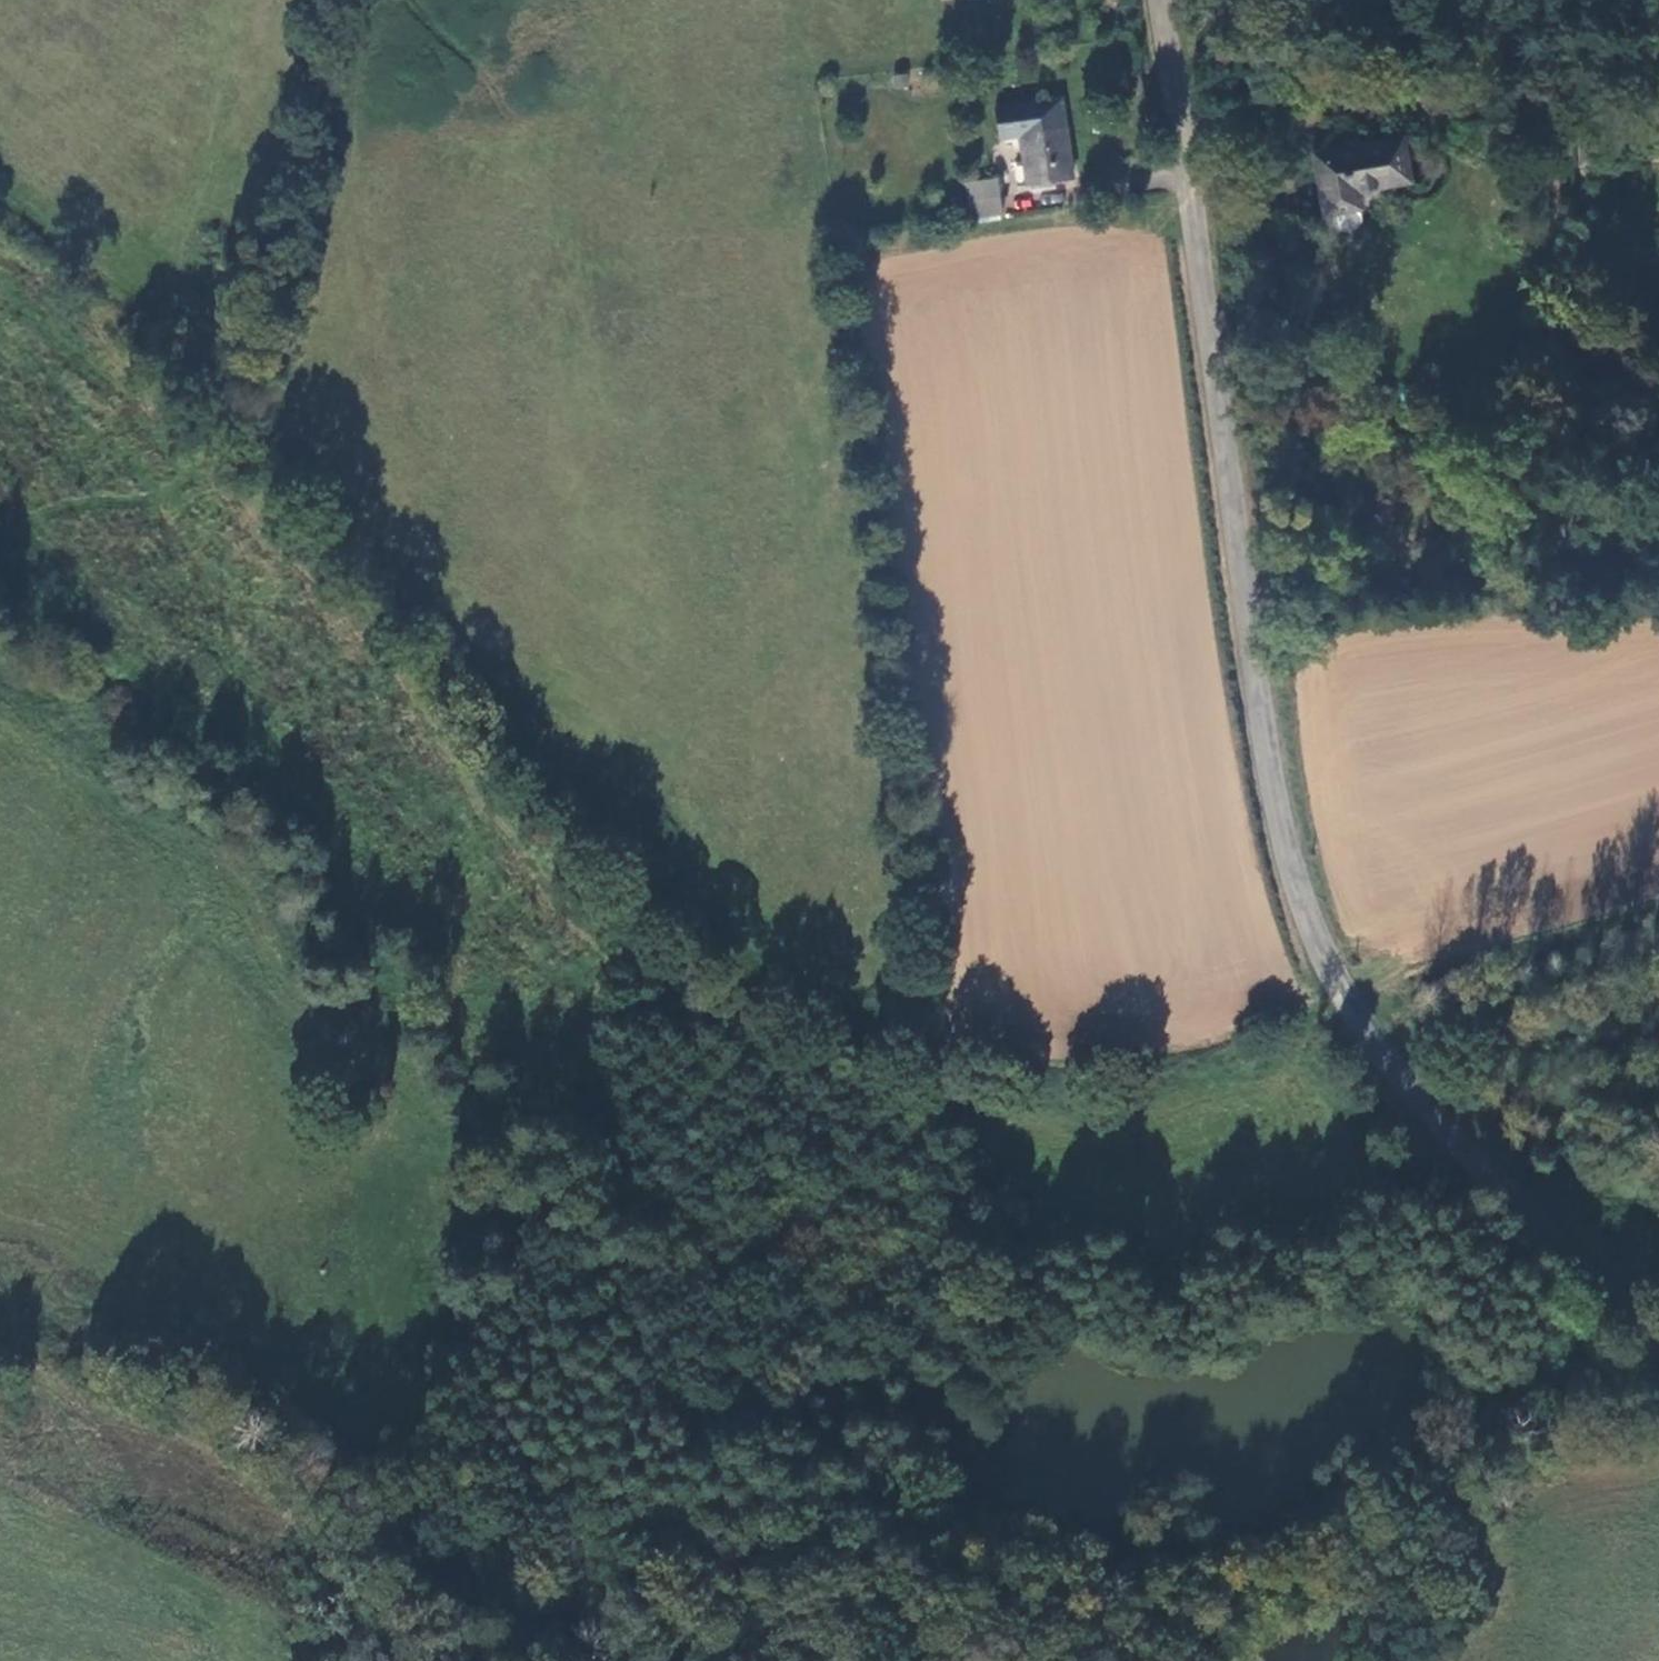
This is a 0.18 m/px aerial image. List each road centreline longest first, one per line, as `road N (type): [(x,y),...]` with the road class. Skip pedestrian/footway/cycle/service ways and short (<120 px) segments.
road 1 (tertiary): [(1658,1336),(1350,1011),(1294,910),(1266,785),(1156,0)]

